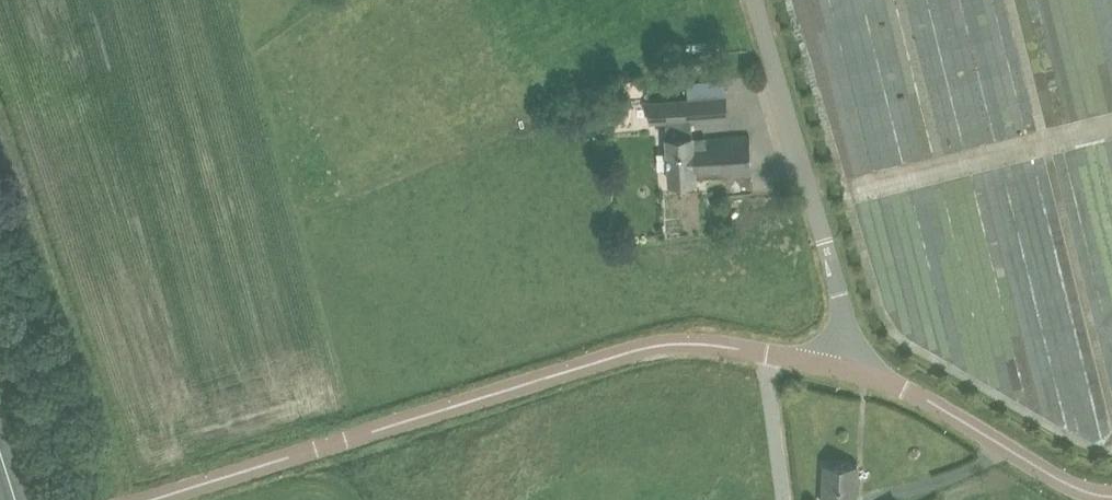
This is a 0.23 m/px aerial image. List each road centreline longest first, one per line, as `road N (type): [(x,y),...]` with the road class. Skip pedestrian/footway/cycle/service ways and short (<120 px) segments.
road 1 (unclassified): [(153,499),(656,344),(722,344),(837,368)]
road 2 (unclassified): [(753,0),(845,312),(837,368)]
road 3 (unclassified): [(837,368),(894,384),(1079,490),(1111,497)]

